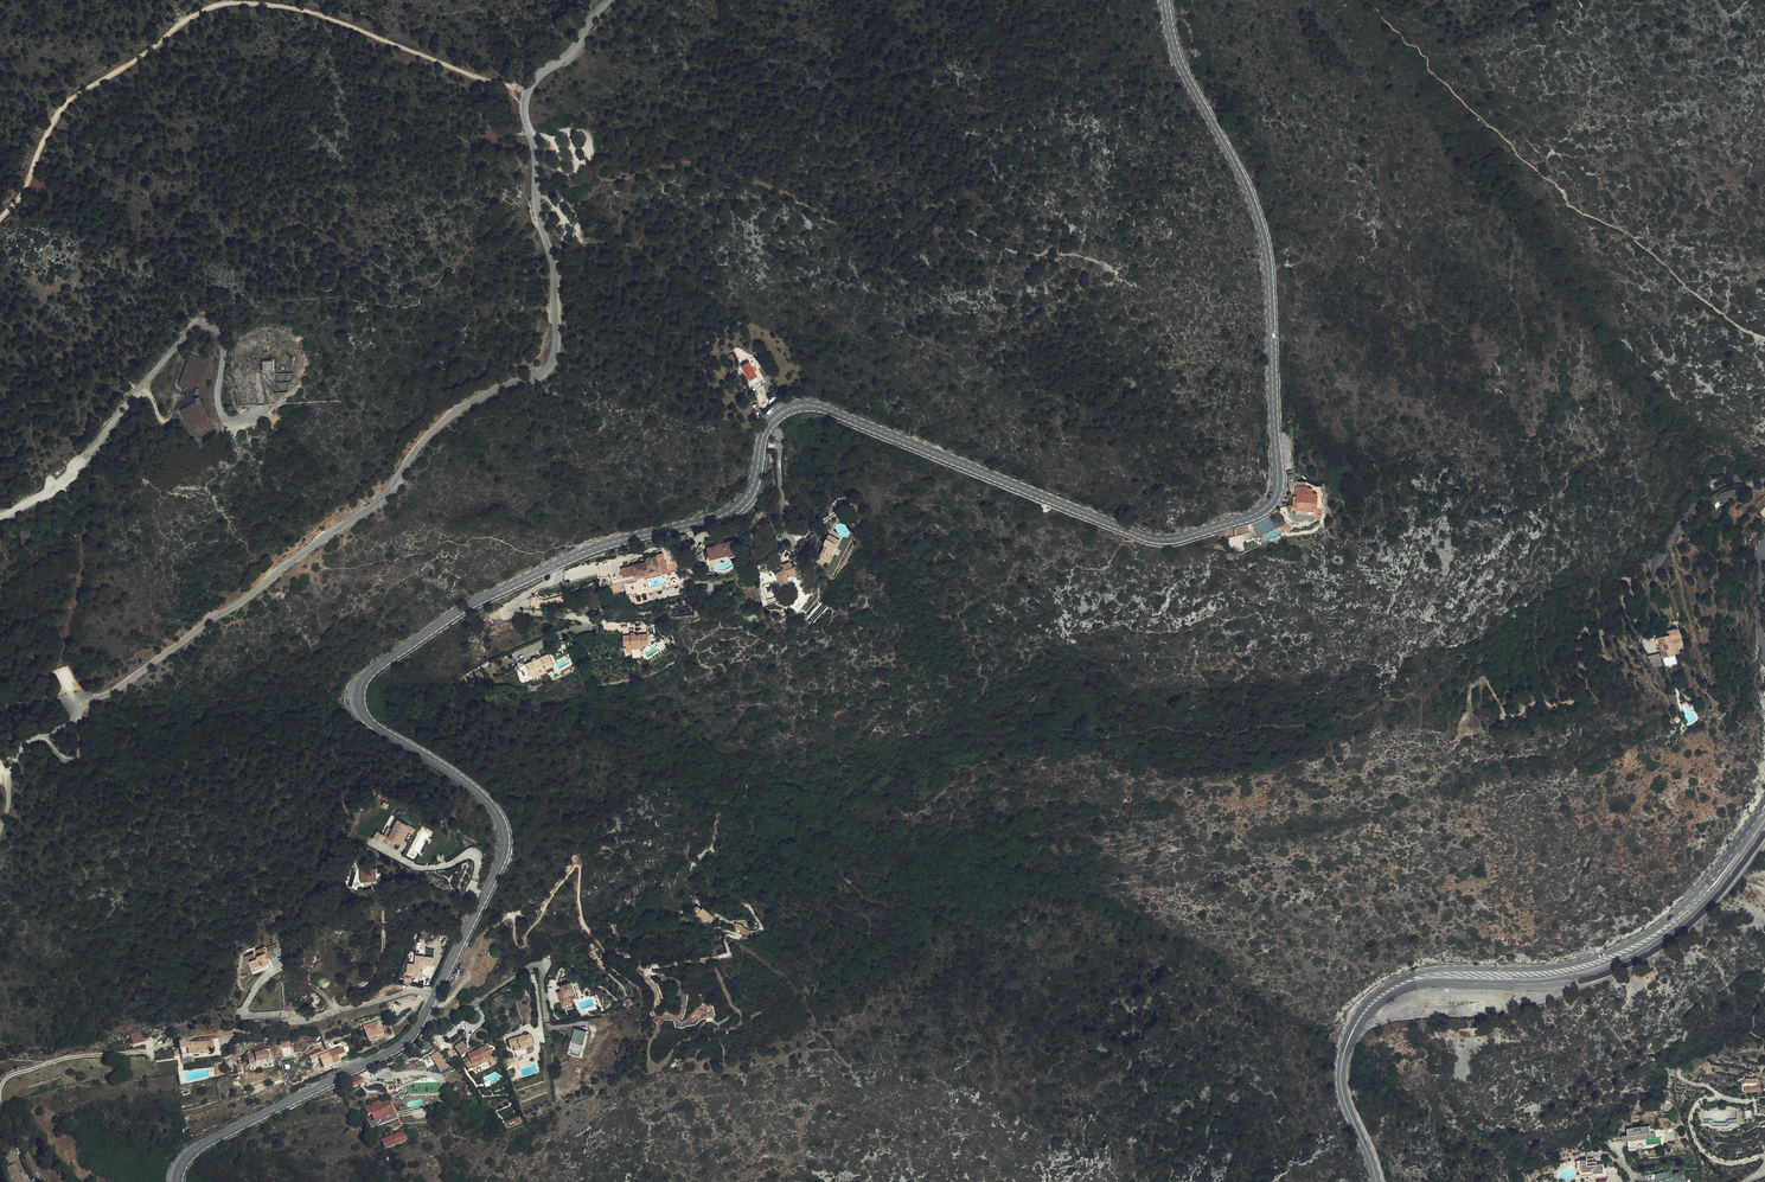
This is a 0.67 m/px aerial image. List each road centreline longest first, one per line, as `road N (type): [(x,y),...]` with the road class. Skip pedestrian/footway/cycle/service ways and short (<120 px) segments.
road 1 (secondary): [(176,1181),(202,1145),(399,1048),(429,1007),(501,861),(503,829),(472,788),(370,723),(357,695),(366,676),(458,612),(601,545),(726,514),(751,490),(768,426),(795,406),(828,410),(1150,538),(1177,538),(1267,506),(1278,478),(1264,245),(1244,183),(1181,69),(1165,0)]
road 2 (unclassified): [(0,830),(11,768),(25,743),(74,720),(81,707),(371,508),(452,414),(550,365),(555,278),(522,106),(532,84),(568,55),(610,0)]
road 3 (track): [(525,92),(309,12),(222,5),(198,13),(65,106),(27,185),(0,219)]
road 4 (primary): [(1341,1067),(1370,1014),(1409,988),(1565,982),(1646,952),(1712,898),(1764,828)]
road 5 (primary): [(1749,831),(1679,912),(1607,955),(1556,969),(1399,981),(1357,1016),(1341,1067)]
road 6 (track): [(429,1007),(448,1000),(466,980),(489,929),(514,917),(516,944),(524,945),(579,867),(589,934)]
road 7 (track): [(297,1021),(56,1060),(12,1073),(0,1089)]
road 8 (primary): [(1376,1181),(1344,1103),(1341,1067)]

